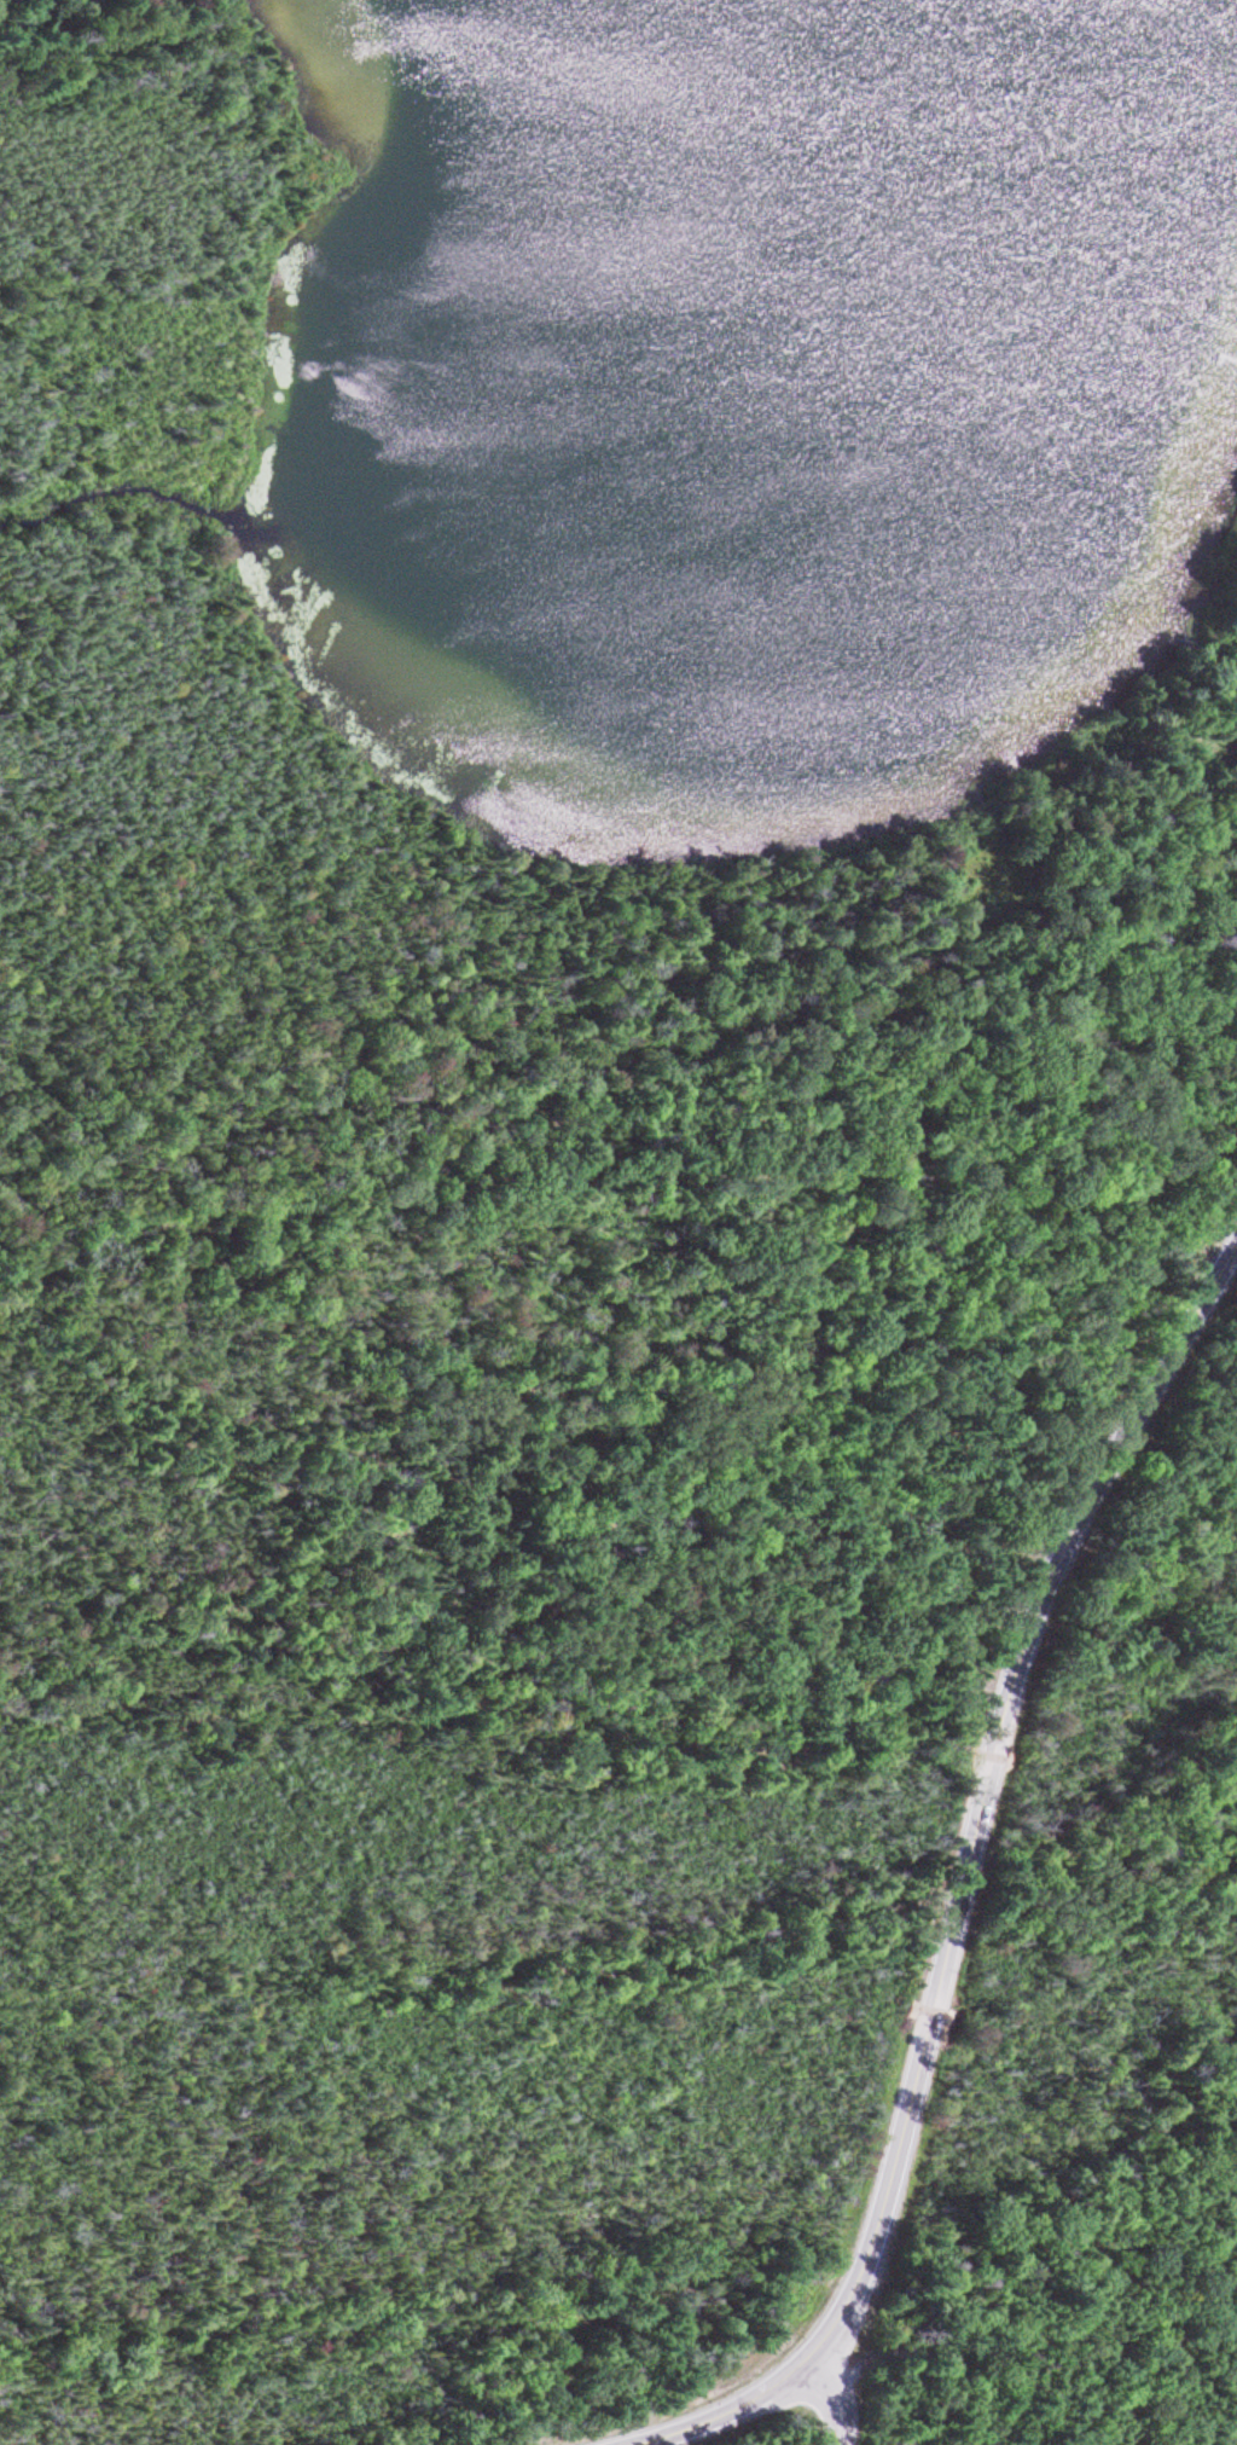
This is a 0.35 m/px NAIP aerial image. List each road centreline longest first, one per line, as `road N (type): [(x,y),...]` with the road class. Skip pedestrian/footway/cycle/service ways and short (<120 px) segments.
road 1 (secondary): [(1236,1242),(1092,1485),(1009,1687),(890,2183),(840,2317),(807,2362),(760,2397),(642,2444)]
road 2 (residential): [(1148,2325),(904,2353),(830,2394)]

